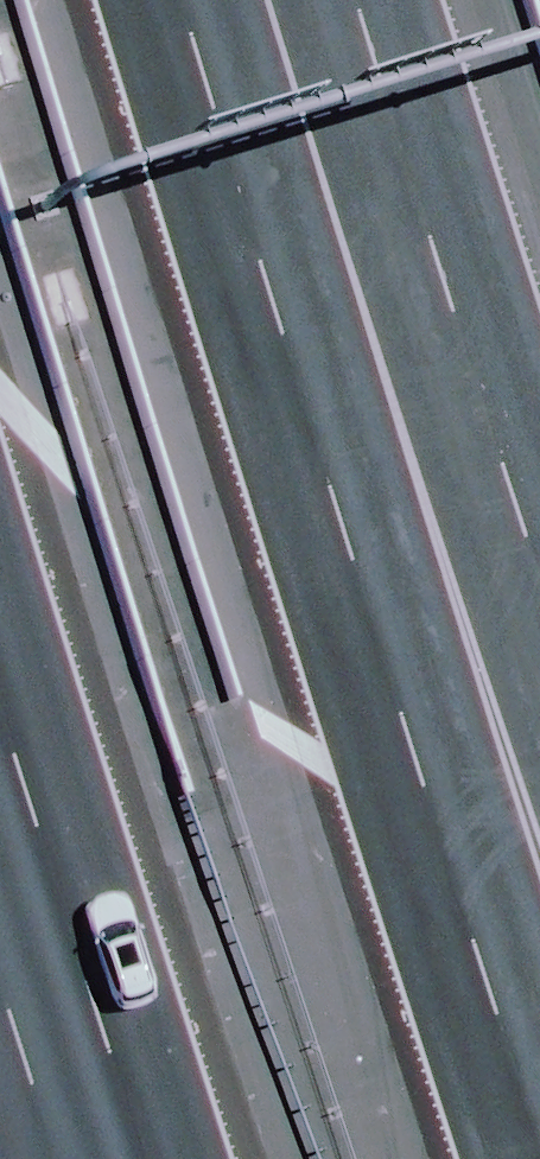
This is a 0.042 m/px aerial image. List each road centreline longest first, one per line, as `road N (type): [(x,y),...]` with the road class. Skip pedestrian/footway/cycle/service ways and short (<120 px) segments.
road 1 (motorway): [(265,88),(539,1125)]
road 2 (motorway): [(265,88),(539,669)]
road 3 (motorway): [(145,1158),(0,707)]

